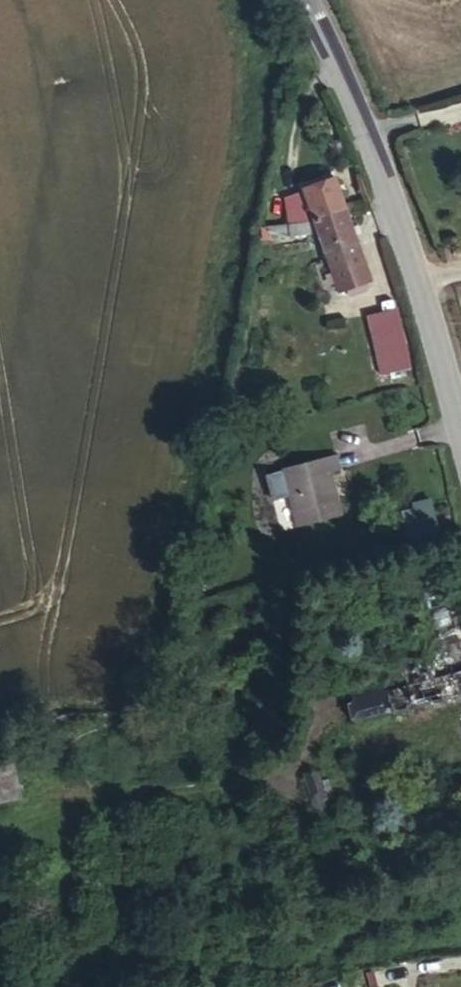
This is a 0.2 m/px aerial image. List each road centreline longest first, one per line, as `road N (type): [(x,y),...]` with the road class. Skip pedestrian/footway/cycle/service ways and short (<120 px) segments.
road 1 (tertiary): [(309,0),(354,85),(460,431)]

